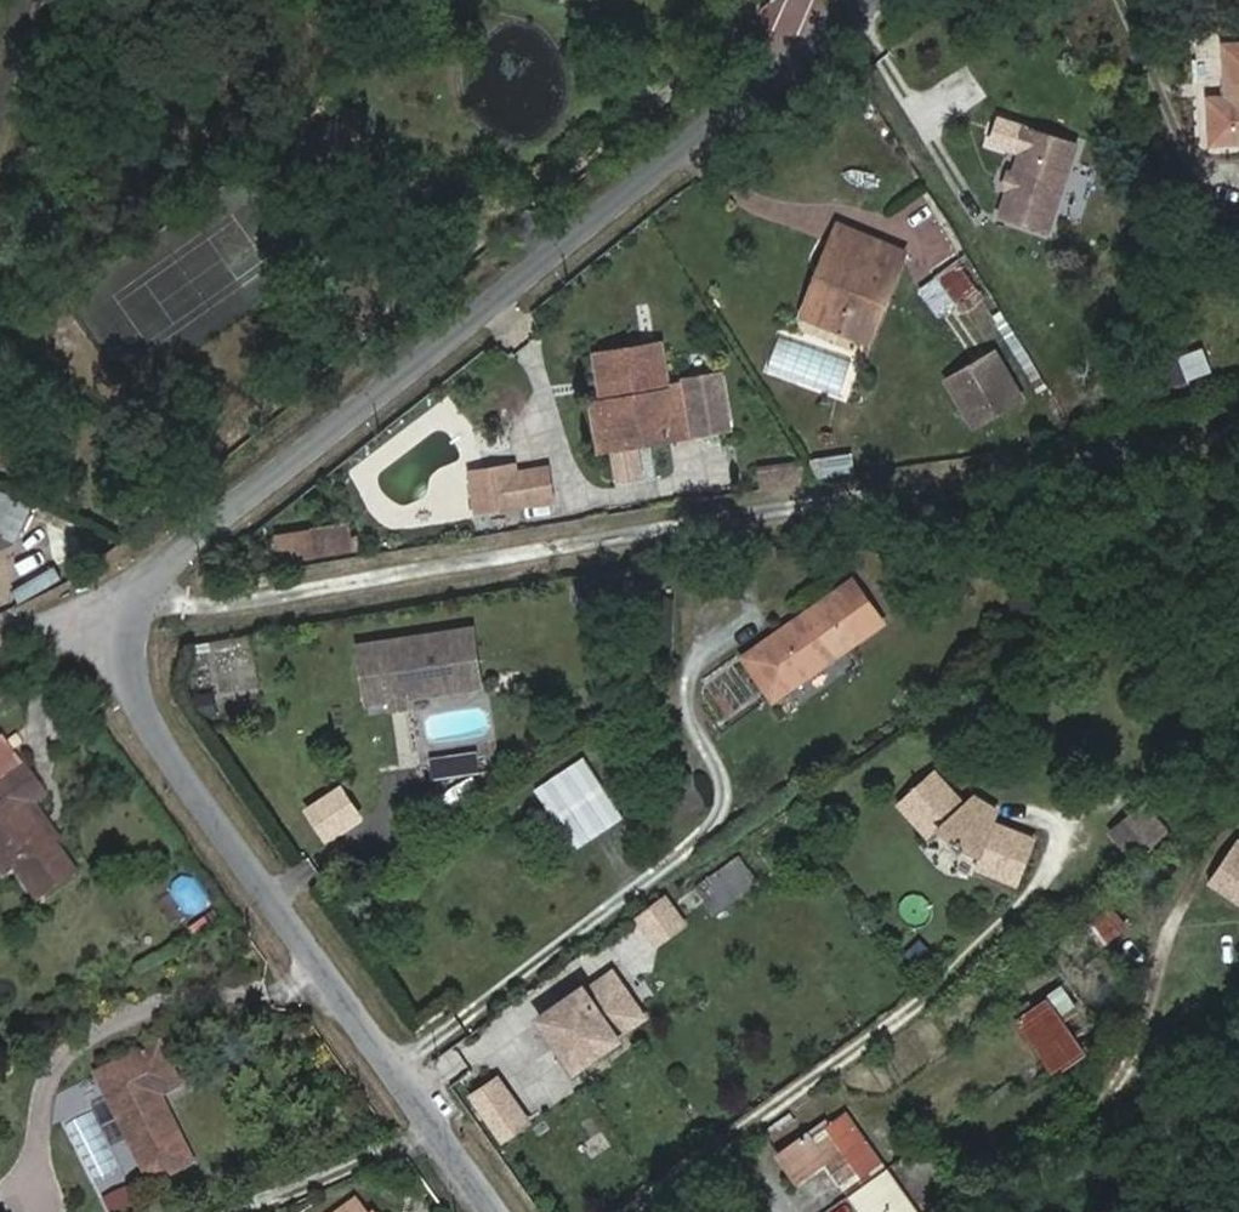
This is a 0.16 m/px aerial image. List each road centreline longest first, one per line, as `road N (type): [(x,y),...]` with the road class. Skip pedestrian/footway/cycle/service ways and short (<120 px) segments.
road 1 (residential): [(143,600),(251,603),(1238,437)]
road 2 (residential): [(143,600),(178,557),(873,0)]
road 3 (unclassified): [(503,1211),(147,709),(138,666),(143,600)]

